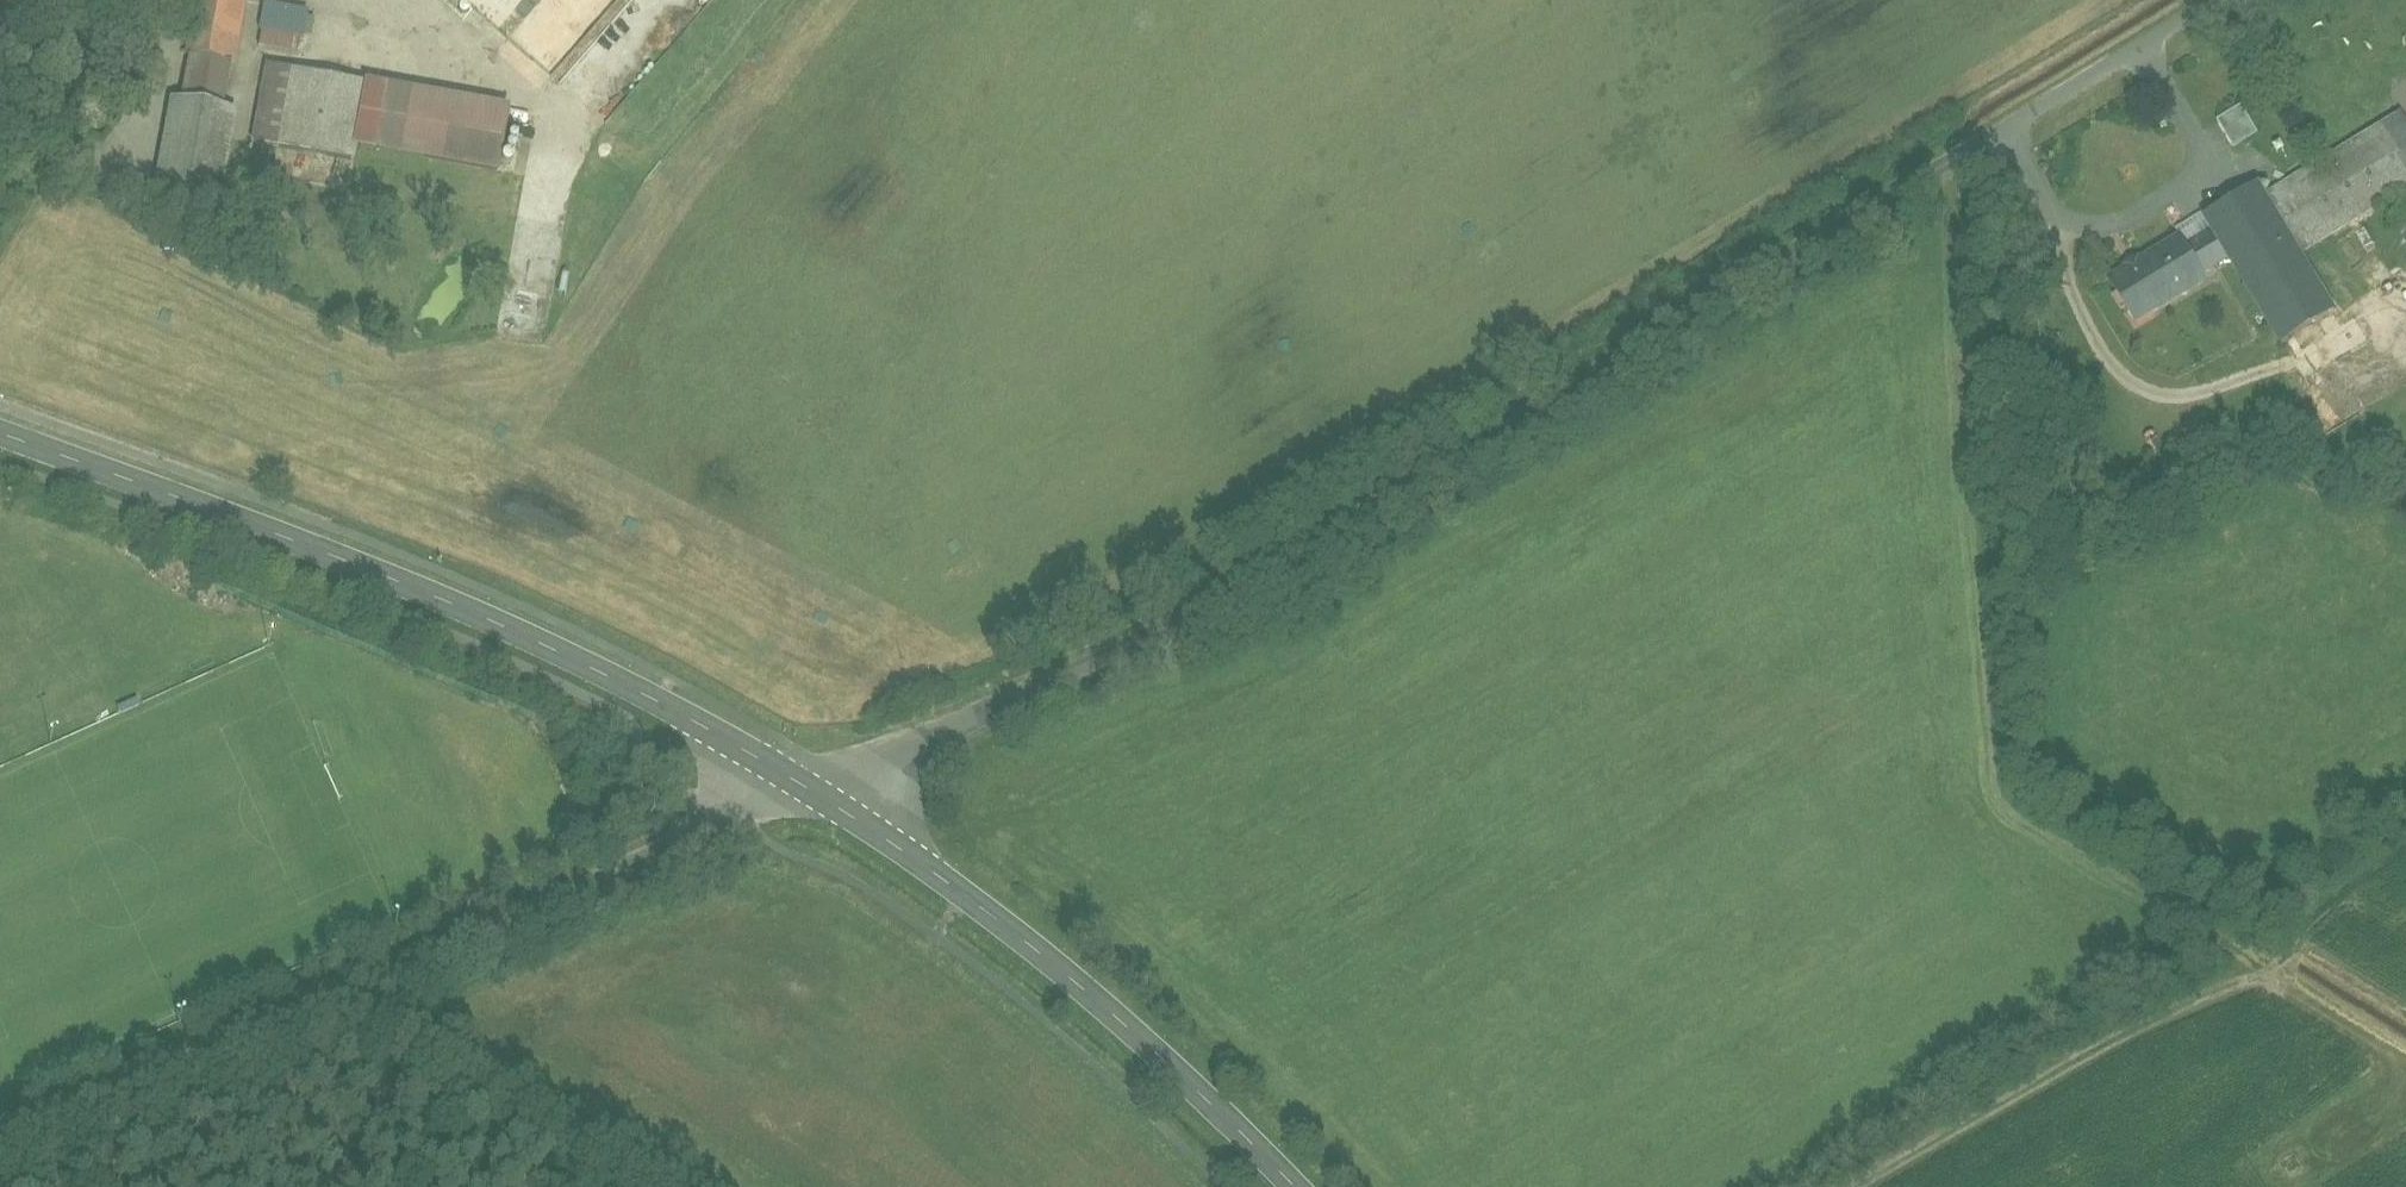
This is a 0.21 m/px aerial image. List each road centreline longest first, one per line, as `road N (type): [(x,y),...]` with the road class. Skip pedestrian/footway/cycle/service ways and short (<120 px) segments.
road 1 (unclassified): [(819,794),(1251,565),(2205,0)]
road 2 (tertiary): [(0,430),(364,566),(570,655),(819,794)]
road 3 (unclassified): [(0,1127),(323,983),(732,816),(819,794)]
road 4 (tertiary): [(819,794),(947,880),(1107,1007),(1296,1186)]

